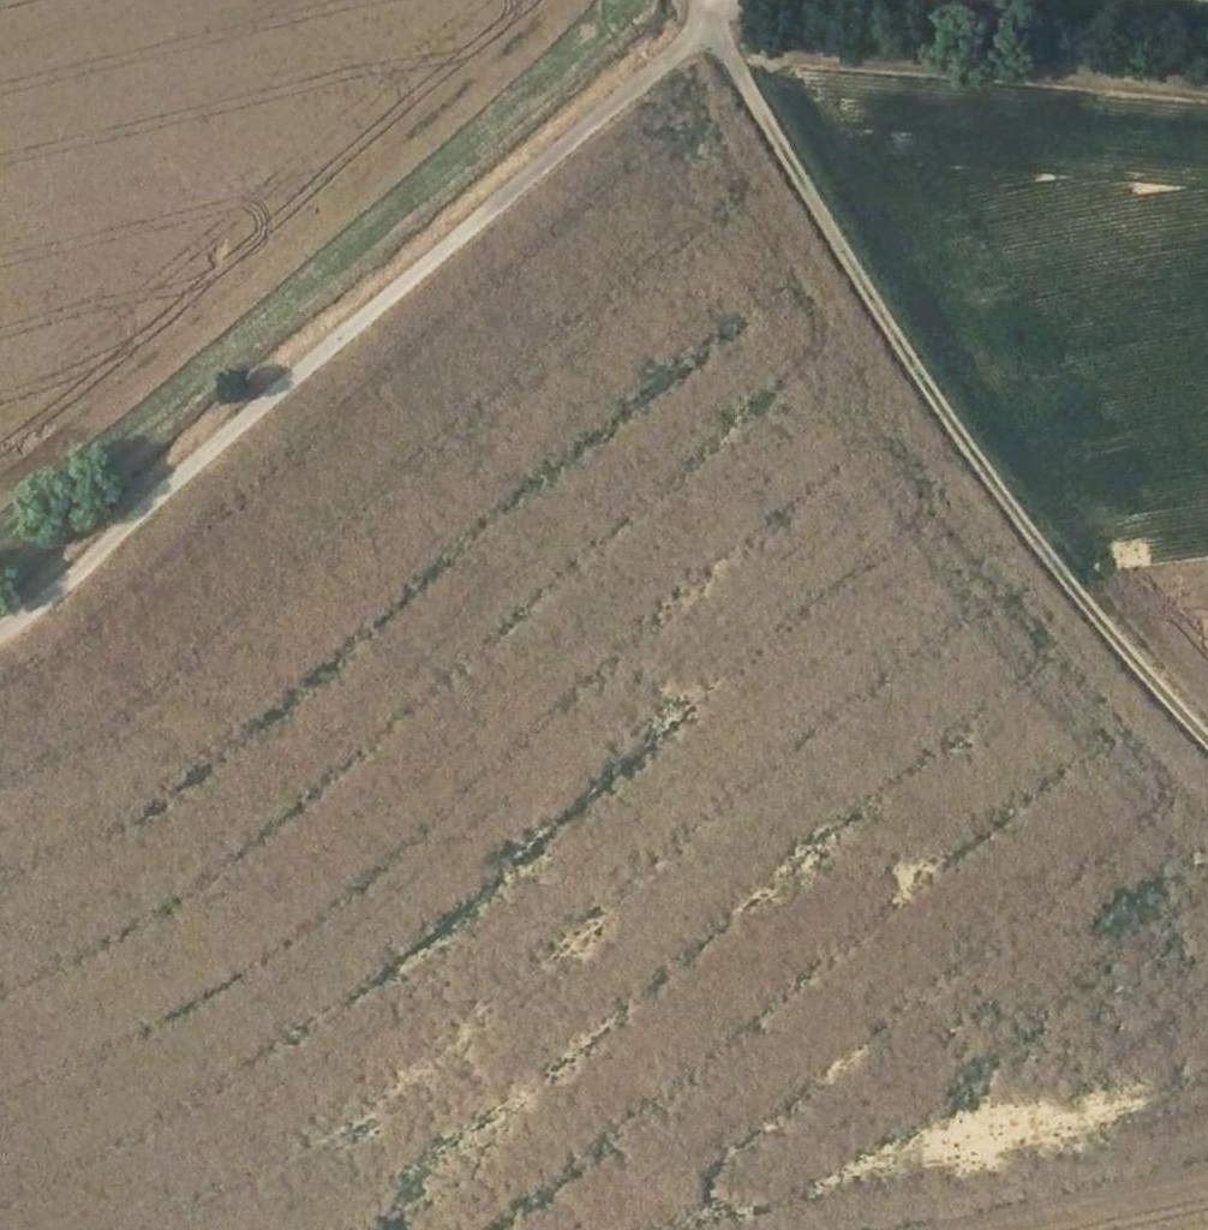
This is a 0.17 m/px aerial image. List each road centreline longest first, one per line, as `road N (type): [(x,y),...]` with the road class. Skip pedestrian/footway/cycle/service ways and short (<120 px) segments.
road 1 (track): [(712,26),(123,539),(0,631)]
road 2 (track): [(705,0),(712,26),(958,450),(1207,755)]

